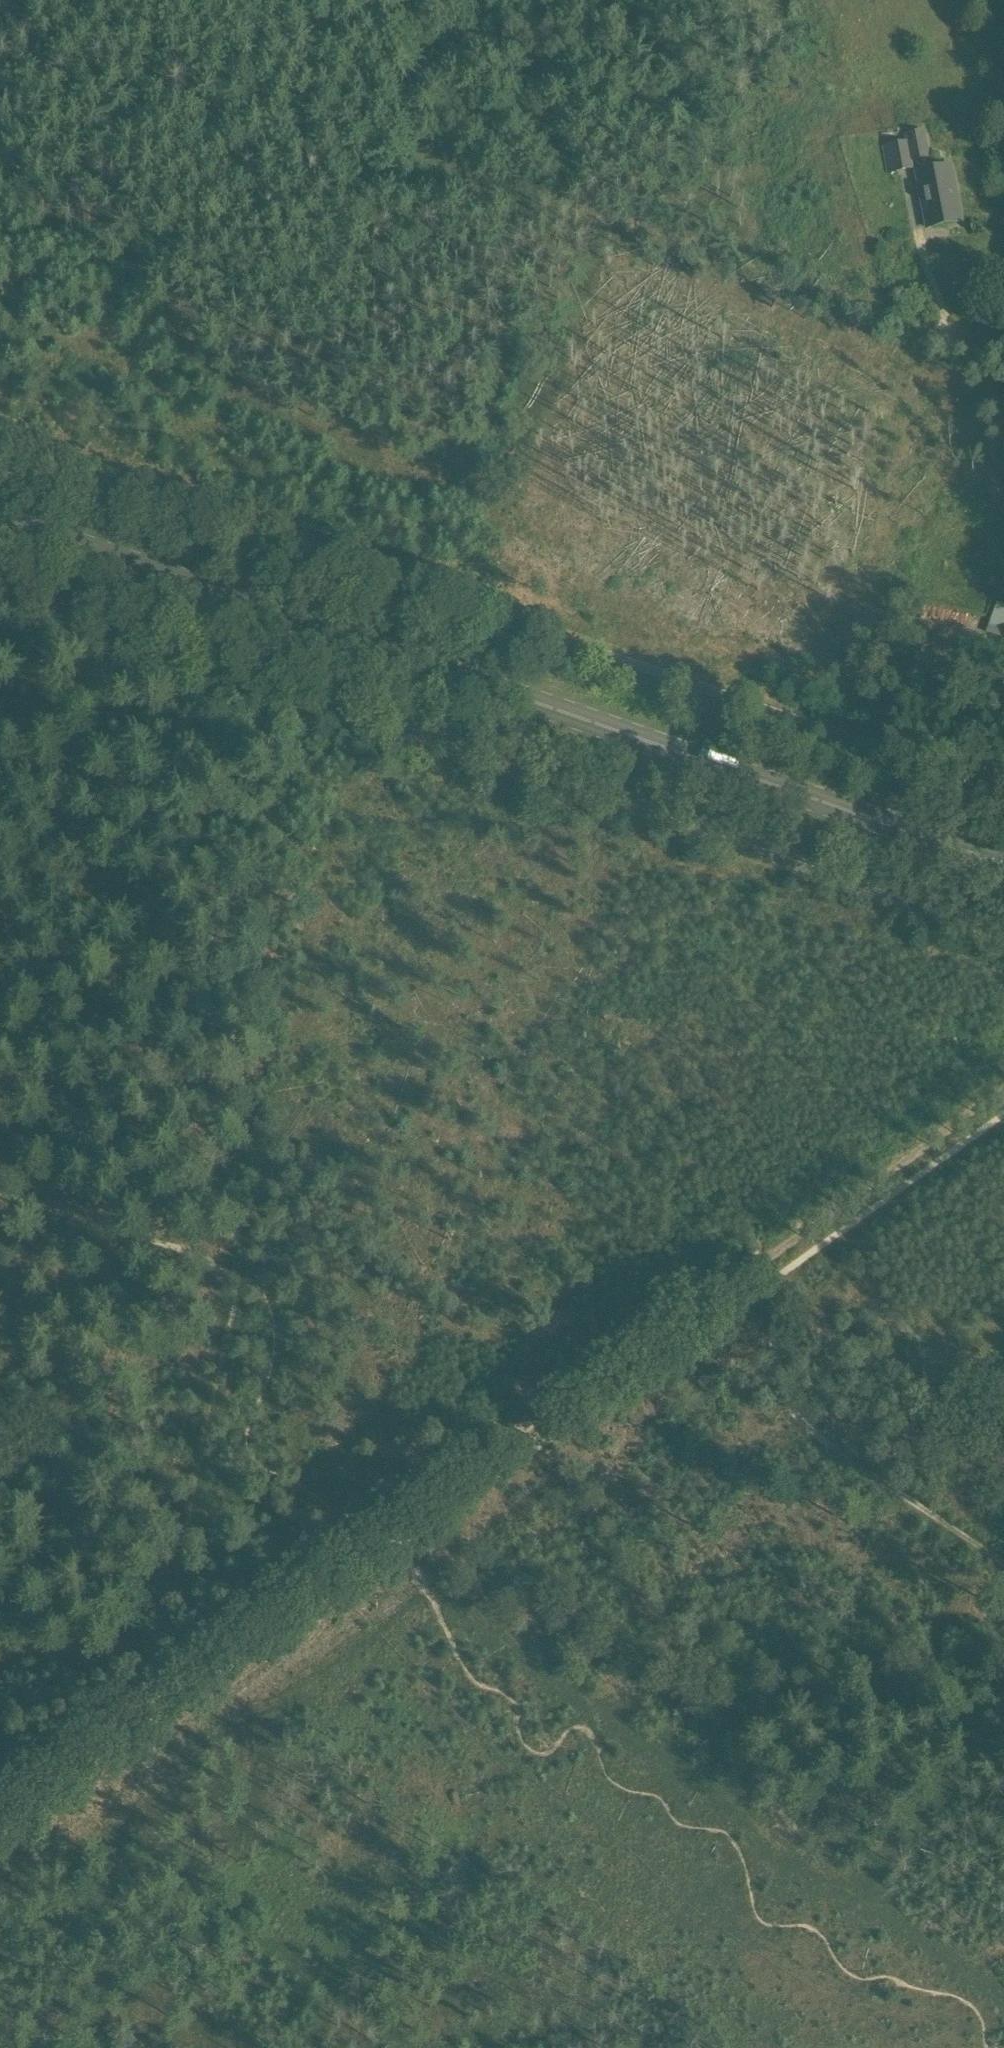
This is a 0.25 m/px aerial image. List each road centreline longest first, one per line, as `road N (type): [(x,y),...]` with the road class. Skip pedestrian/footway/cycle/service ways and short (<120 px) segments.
road 1 (primary): [(0,519),(1003,865)]
road 2 (track): [(173,1676),(774,1250)]
road 3 (track): [(173,1676),(170,1628),(226,1410),(247,1274),(0,1195)]
road 4 (track): [(774,1250),(1003,1093)]
road 5 (track): [(0,1799),(173,1676)]

